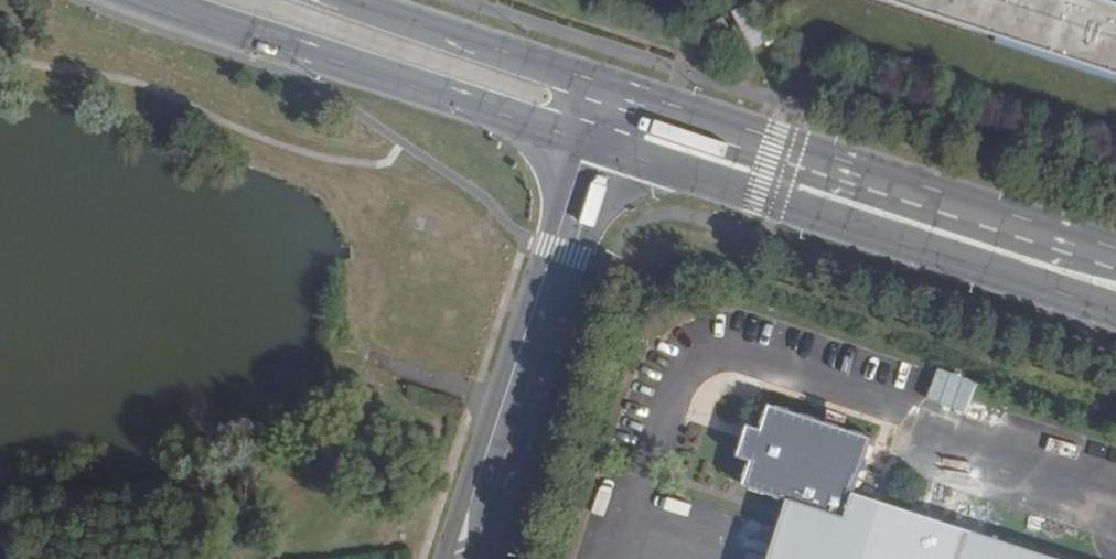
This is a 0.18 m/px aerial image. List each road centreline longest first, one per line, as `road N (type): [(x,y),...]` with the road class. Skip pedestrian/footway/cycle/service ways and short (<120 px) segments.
road 1 (secondary): [(589,142),(1115,312)]
road 2 (secondary): [(1115,248),(606,91)]
road 3 (secondary): [(153,0),(589,142)]
road 4 (secondary): [(457,558),(589,142)]
road 5 (secondary): [(606,91),(334,0)]

